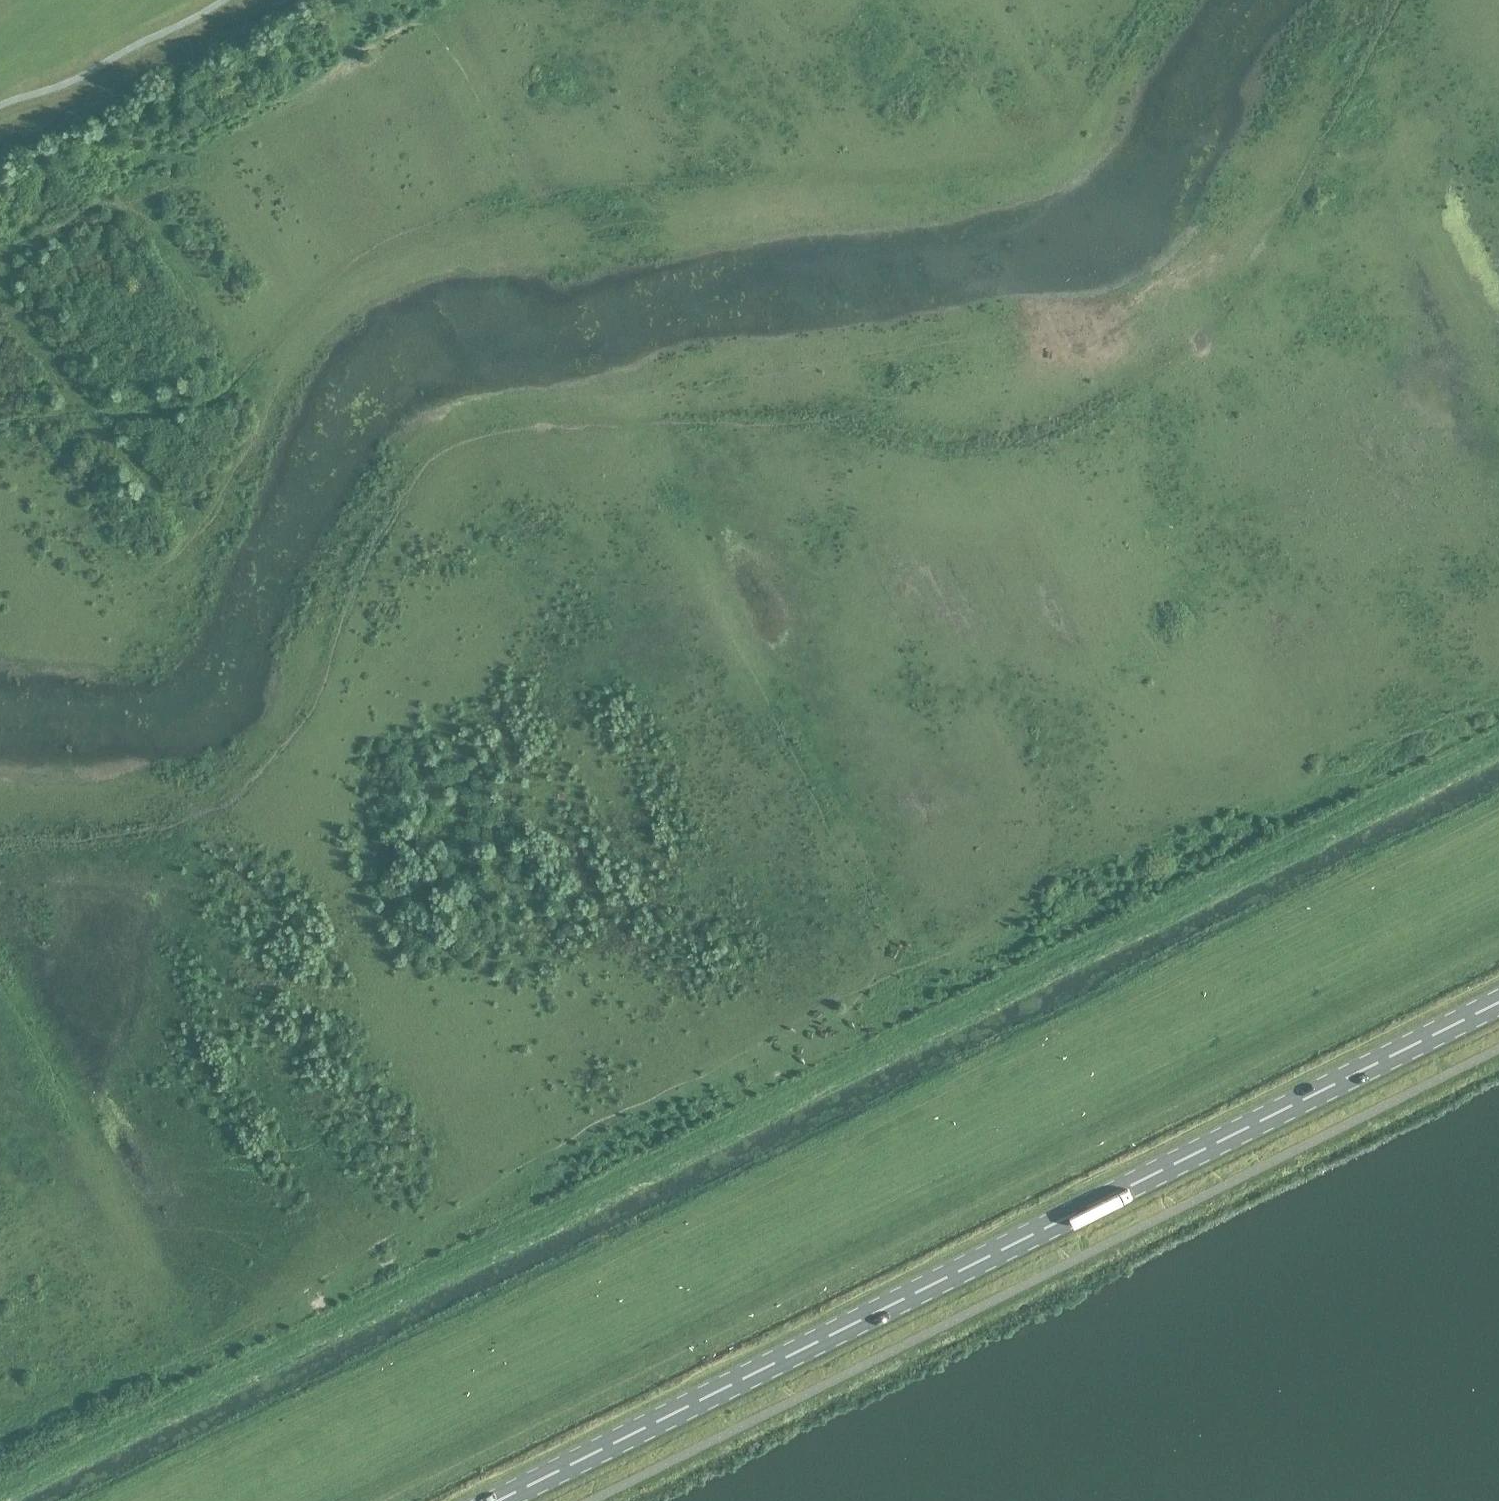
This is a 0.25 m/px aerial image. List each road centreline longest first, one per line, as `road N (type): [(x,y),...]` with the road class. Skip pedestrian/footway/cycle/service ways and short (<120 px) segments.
road 1 (primary): [(511,1500),(1498,1010)]

